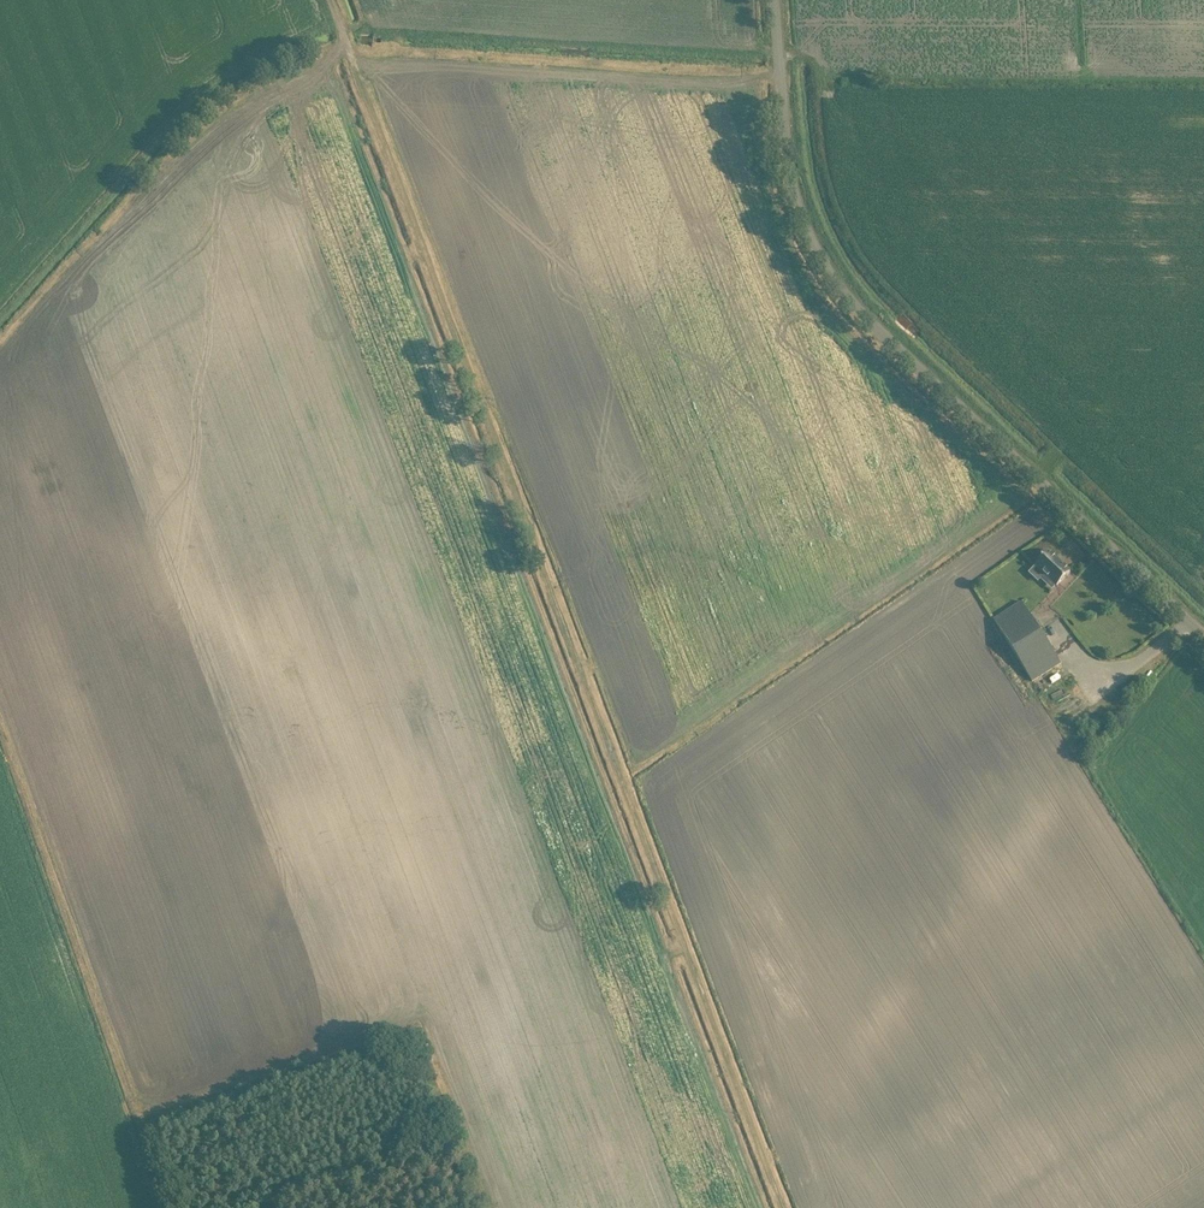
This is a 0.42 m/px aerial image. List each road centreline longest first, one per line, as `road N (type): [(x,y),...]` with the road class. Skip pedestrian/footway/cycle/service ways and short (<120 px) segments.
road 1 (track): [(786,1207),(334,0)]
road 2 (unclassified): [(1203,631),(844,291),(804,210),(790,158),(780,0)]

